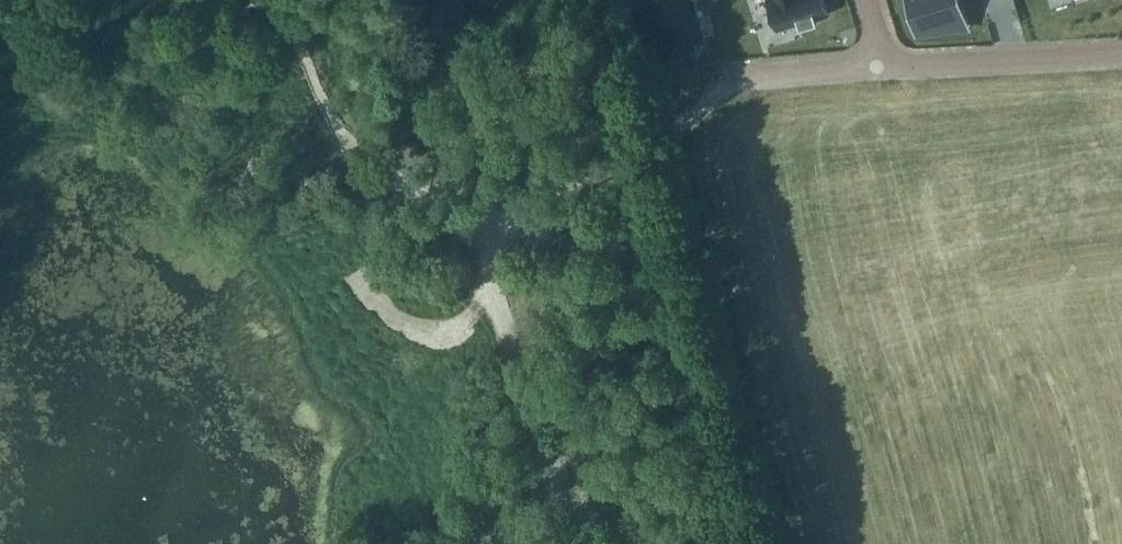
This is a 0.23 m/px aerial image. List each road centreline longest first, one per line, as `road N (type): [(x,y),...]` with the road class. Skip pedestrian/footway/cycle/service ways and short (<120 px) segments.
road 1 (track): [(356,275),(416,328),(456,330),(486,296),(491,260),(483,232),(343,140),(285,13),(255,0)]
road 2 (track): [(737,74),(685,118),(483,232)]
road 3 (track): [(567,543),(532,410),(486,296)]
road 4 (residential): [(1121,54),(885,66)]
road 5 (residential): [(885,66),(724,75)]
road 6 (track): [(131,0),(0,59)]

